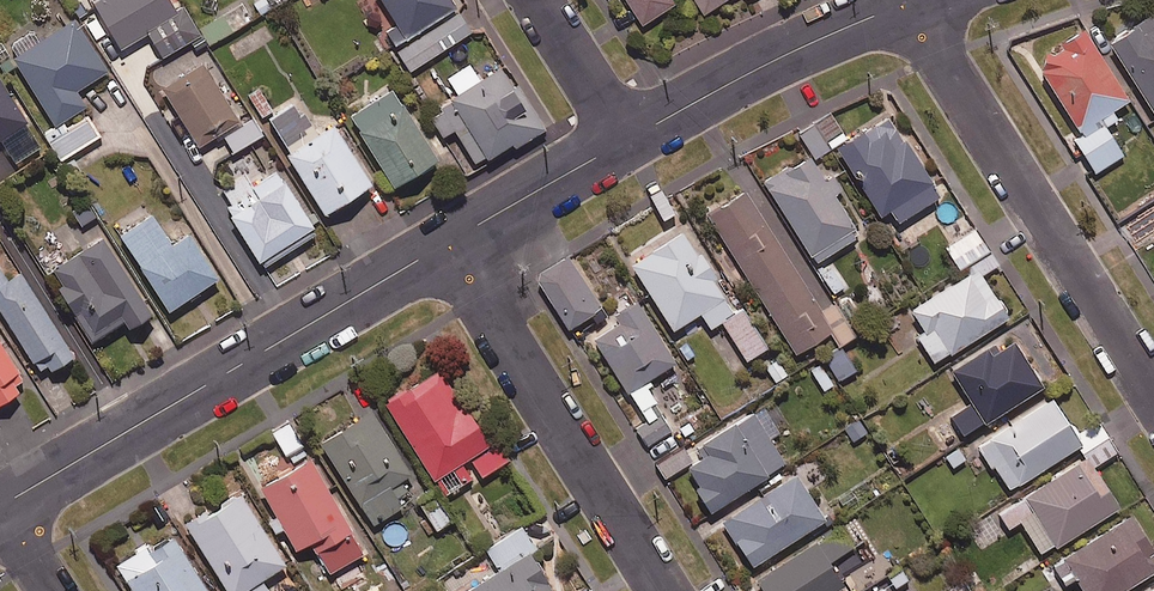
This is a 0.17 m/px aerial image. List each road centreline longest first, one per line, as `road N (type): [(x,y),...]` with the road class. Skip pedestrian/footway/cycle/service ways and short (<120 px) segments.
road 1 (residential): [(450,241),(0,507)]
road 2 (residential): [(908,2),(1153,393)]
road 3 (residential): [(450,241),(670,590)]
road 4 (residential): [(908,2),(763,66),(623,143)]
road 5 (residential): [(623,143),(450,241)]
road 6 (residential): [(534,0),(623,143)]

